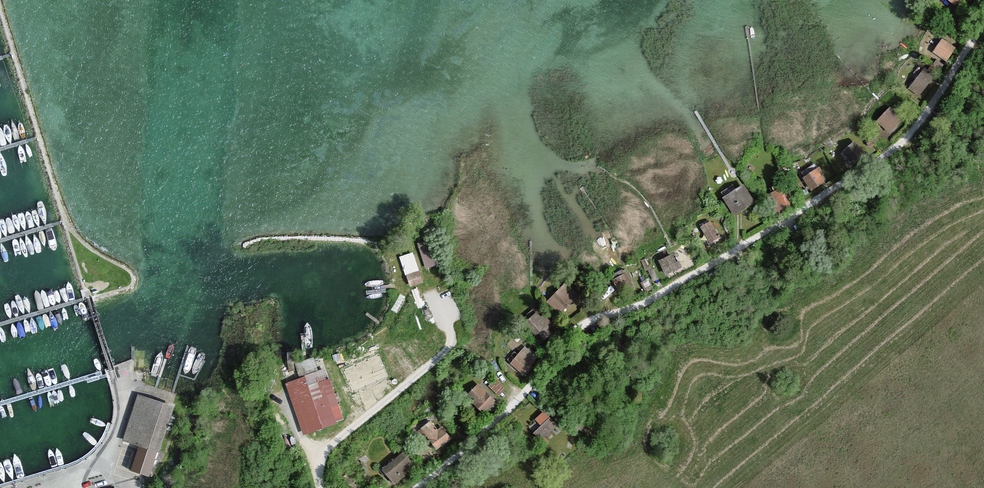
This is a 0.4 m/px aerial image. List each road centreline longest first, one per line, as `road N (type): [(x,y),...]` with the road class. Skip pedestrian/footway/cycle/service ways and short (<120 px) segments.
road 1 (track): [(983,25),(903,141),(656,296),(568,333),(522,396),(410,487)]
road 2 (residential): [(324,487),(333,441),(447,350),(452,338),(433,293)]

